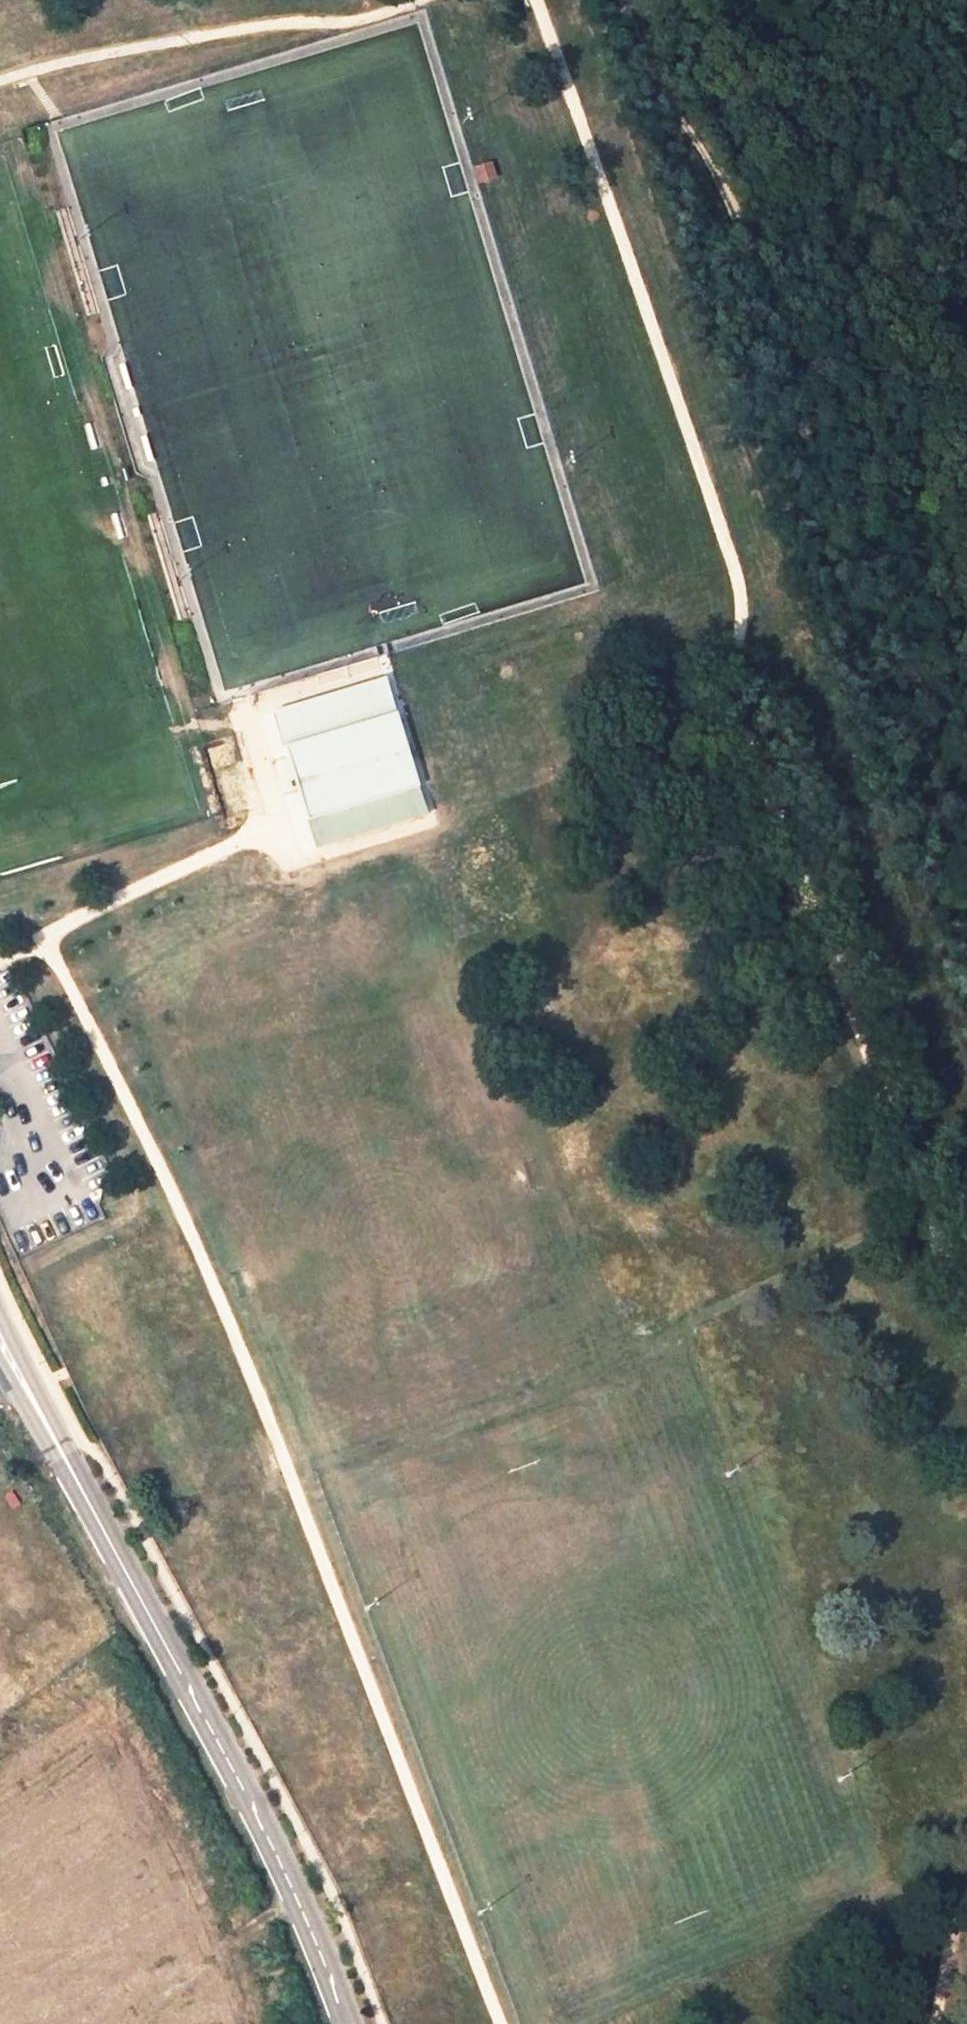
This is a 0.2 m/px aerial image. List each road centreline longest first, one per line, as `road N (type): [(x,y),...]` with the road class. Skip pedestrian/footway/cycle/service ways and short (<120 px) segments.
road 1 (track): [(624,0),(734,206),(765,282),(966,890)]
road 2 (tertiary): [(349,2023),(251,1804),(0,1344)]

